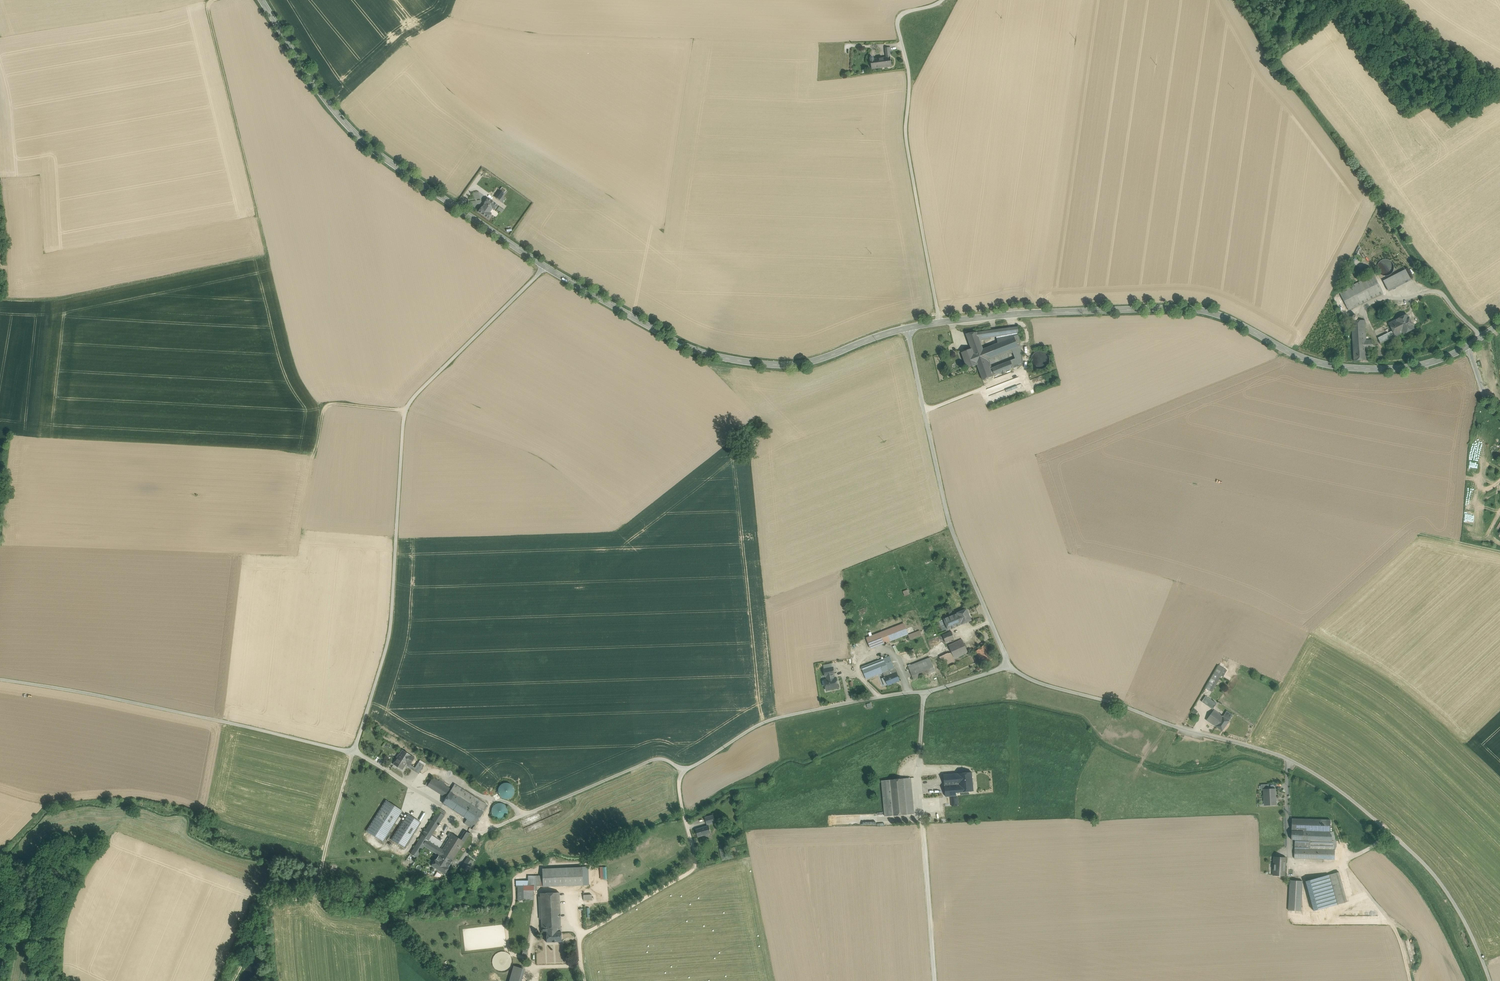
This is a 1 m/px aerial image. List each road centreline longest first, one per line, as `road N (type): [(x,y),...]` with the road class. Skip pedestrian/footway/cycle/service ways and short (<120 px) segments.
road 1 (unclassified): [(1009,666),(1034,682),(1273,753),(1328,782),(1436,879),(1490,980)]
road 2 (unclassified): [(354,753),(390,636),(405,412),(545,267)]
road 3 (secondary): [(1468,346),(1433,362),(1356,369),(1285,350),(1194,308),(939,322)]
road 4 (secondary): [(545,267),(382,157),(320,94),(261,0)]
road 5 (secondary): [(908,327),(827,357),(773,365),(707,354),(669,338),(545,267)]
road 6 (track): [(0,679),(354,753)]
road 7 (unclassified): [(942,0),(900,15),(899,26),(909,75),(905,128),(939,322)]
road 8 (unclassified): [(908,327),(949,529),(1009,666)]
road 9 (unclassified): [(681,769),(776,719),(924,693),(1009,666)]
road 10 (track): [(924,693),(919,763),(934,980)]
road 11 (track): [(354,753),(314,891),(271,901),(233,980)]
road 12 (unclassified): [(681,769),(693,869),(581,935),(581,965)]
road 13 (track): [(1393,836),(1345,862),(1350,888),(1401,941),(1410,980)]

